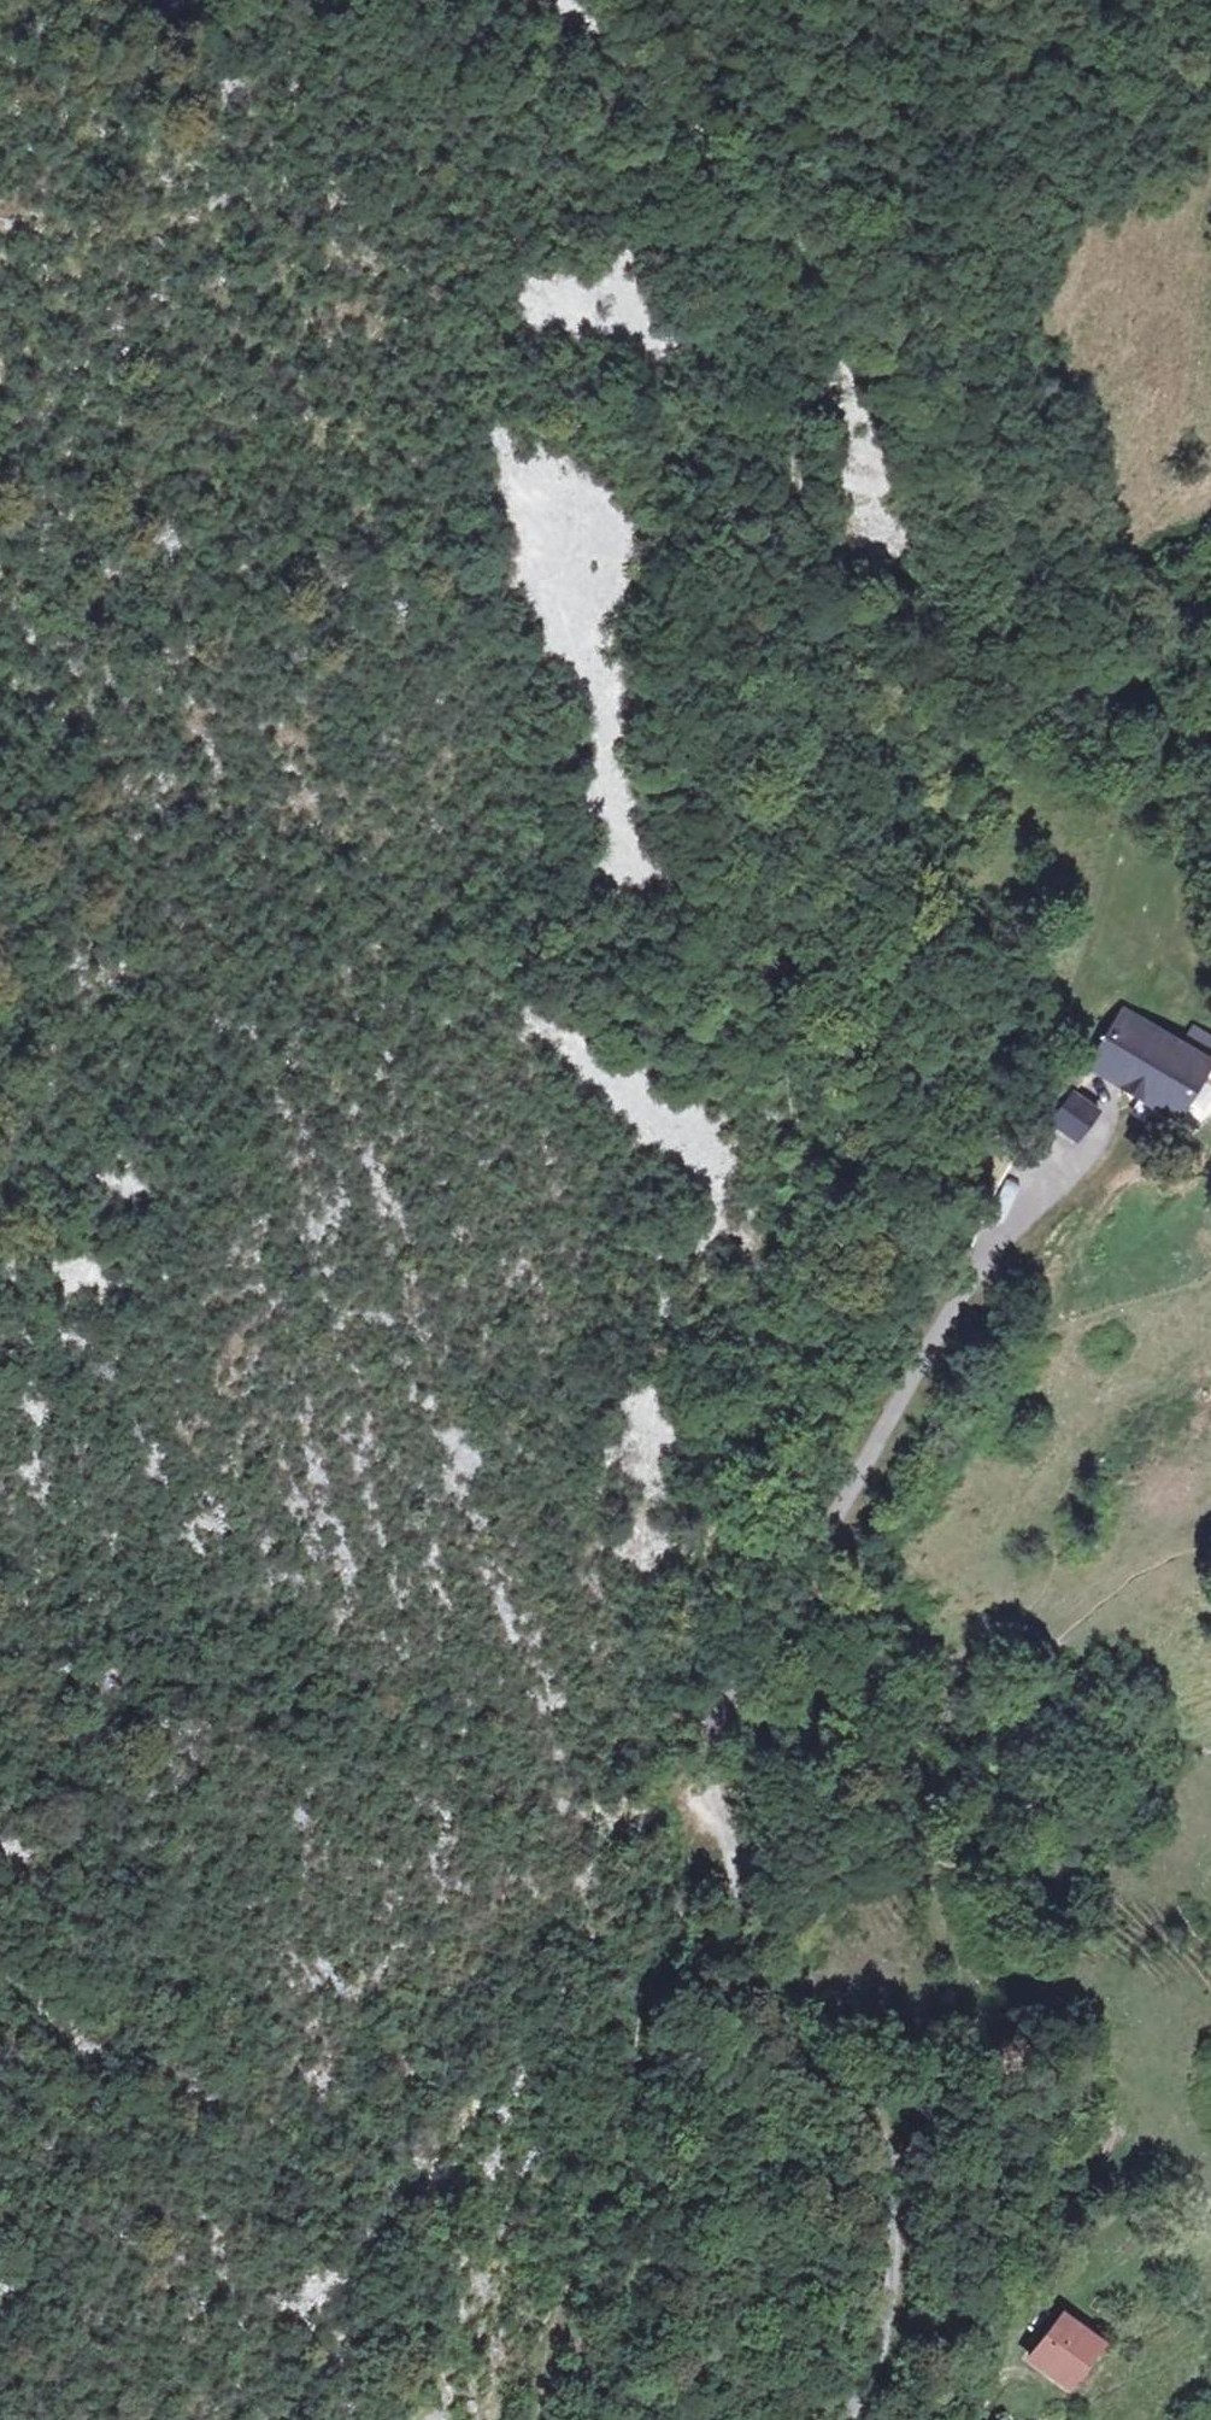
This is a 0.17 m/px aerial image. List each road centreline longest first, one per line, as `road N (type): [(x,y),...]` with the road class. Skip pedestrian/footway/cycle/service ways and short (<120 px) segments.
road 1 (track): [(801,0),(823,111),(789,333),(800,528),(785,638),(799,692),(786,764),(751,848),(755,892),(792,1012),(804,1107),(799,1169),(766,1268),(680,1669),(677,1753),(690,1777)]
road 2 (residential): [(846,2419),(886,2314),(893,2224),(854,2104),(814,2065),(775,2007),(726,1833),(690,1777)]

